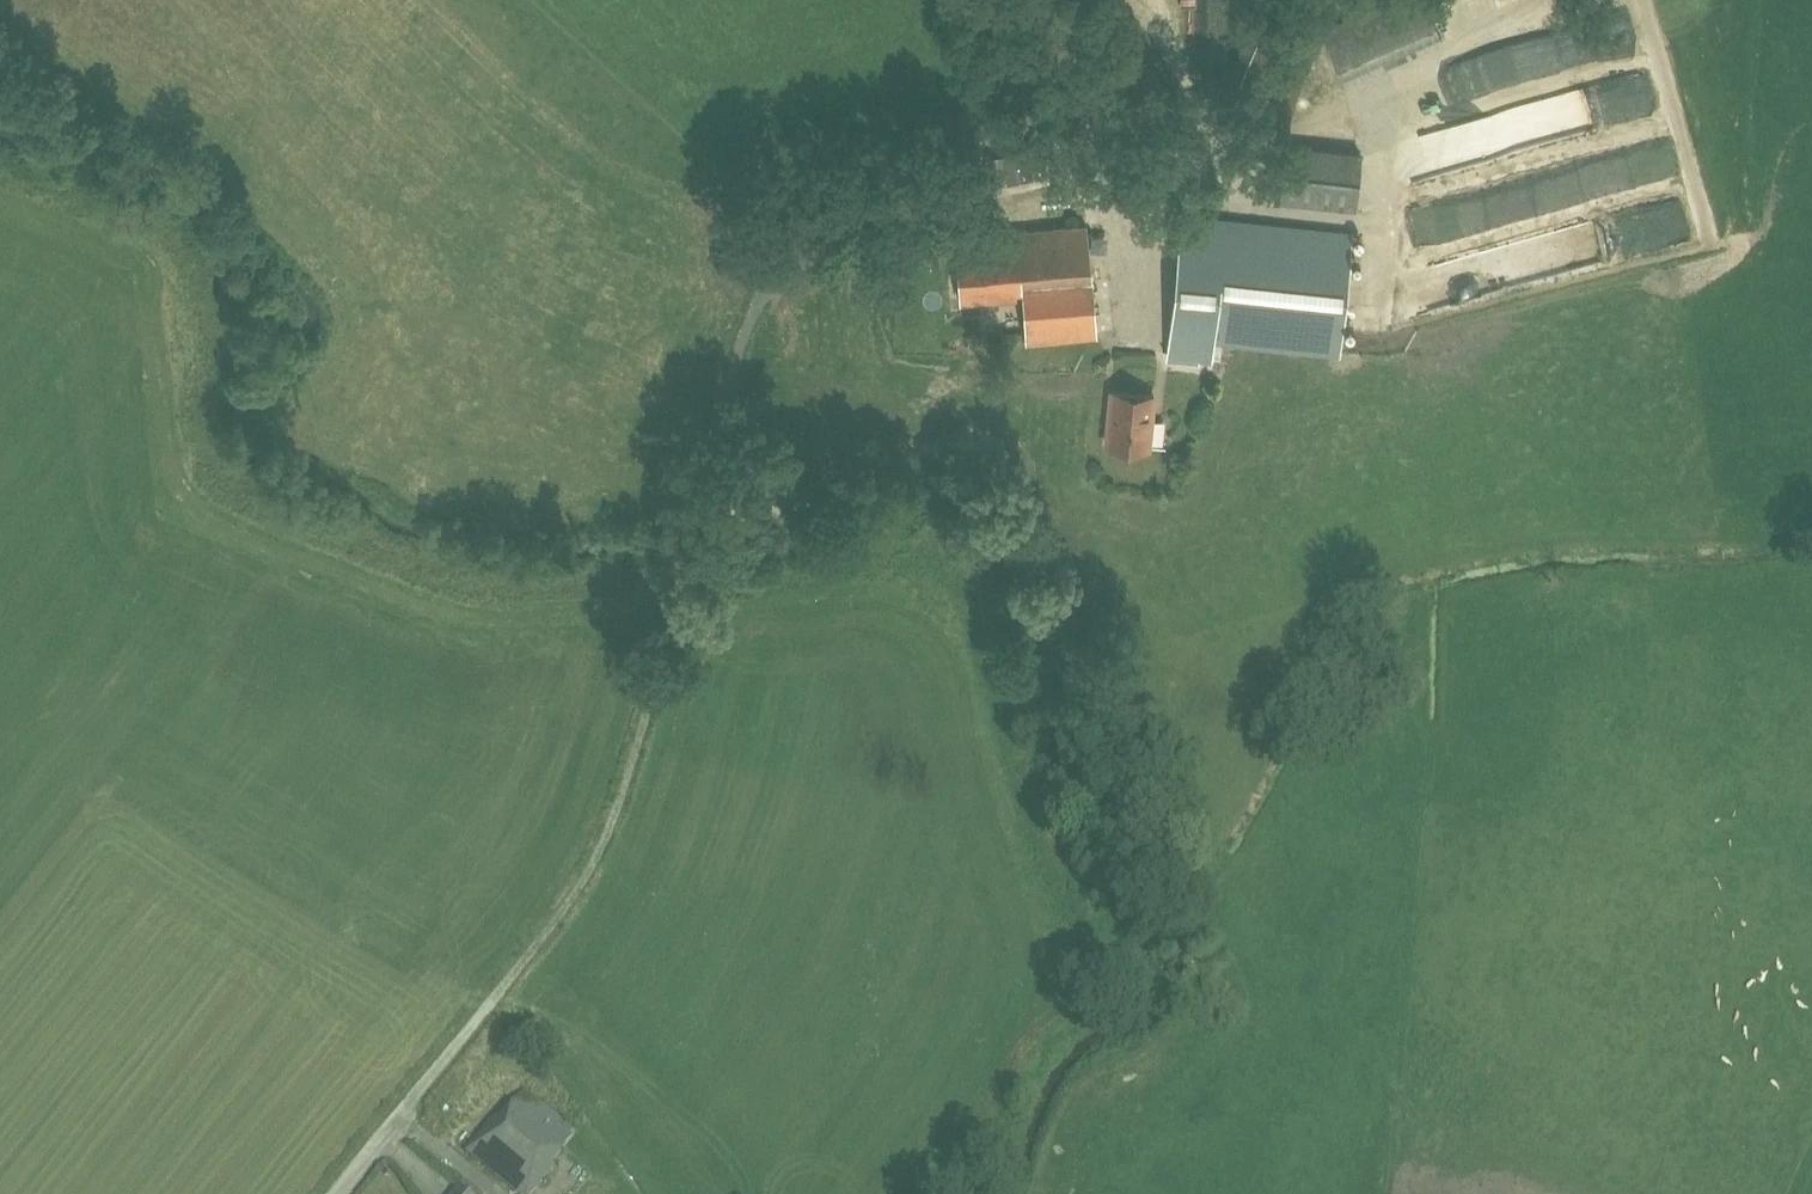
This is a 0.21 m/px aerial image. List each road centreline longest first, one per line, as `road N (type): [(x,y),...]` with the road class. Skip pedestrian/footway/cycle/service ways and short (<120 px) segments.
road 1 (track): [(559,923),(626,806),(737,354),(784,279),(823,251),(895,227),(1061,201),(1100,208),(1125,231)]
road 2 (unclassified): [(339,1193),(559,923)]

